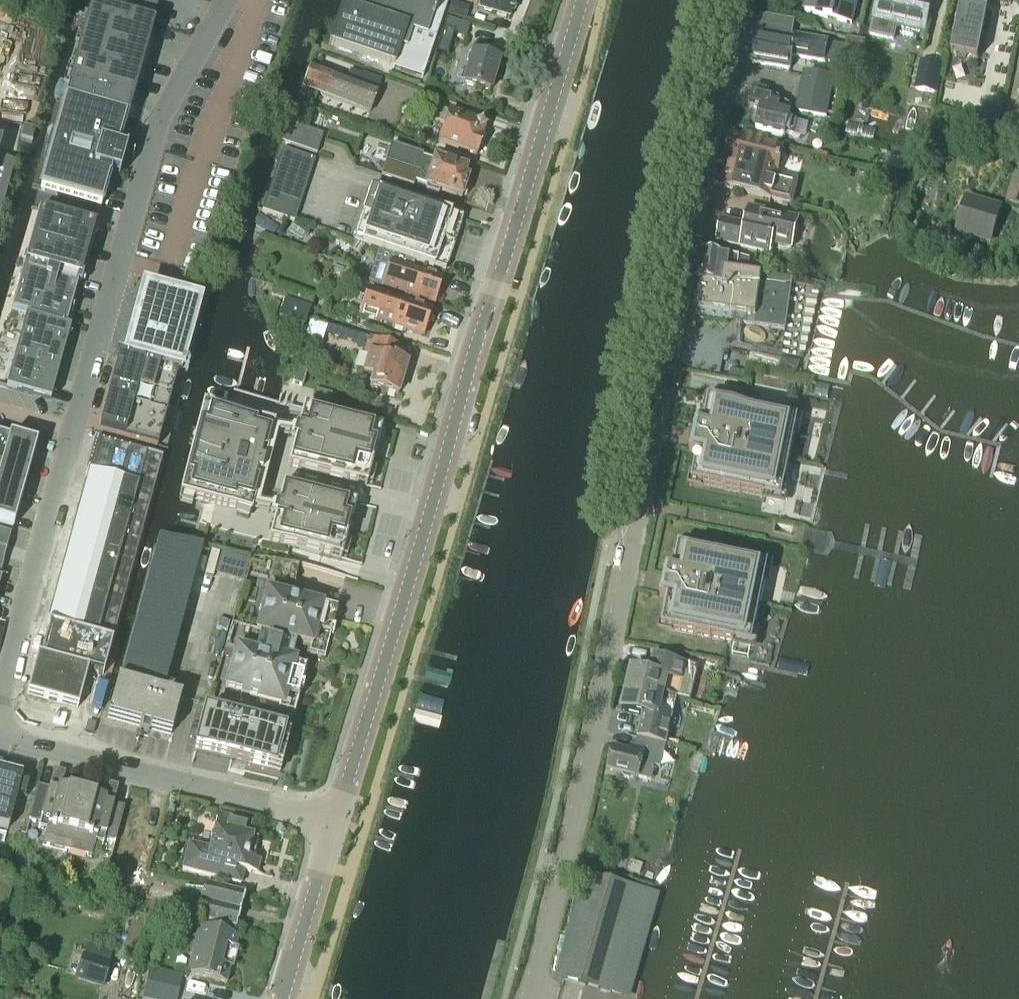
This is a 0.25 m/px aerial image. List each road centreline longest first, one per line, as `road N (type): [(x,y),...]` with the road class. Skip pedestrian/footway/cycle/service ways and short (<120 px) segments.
road 1 (residential): [(525,998),(560,869),(737,0)]
road 2 (tertiary): [(334,822),(582,0)]
road 3 (unclassified): [(0,692),(172,100),(226,0)]
road 4 (unclassified): [(334,822),(0,737)]
road 5 (tertiary): [(281,998),(334,822)]

